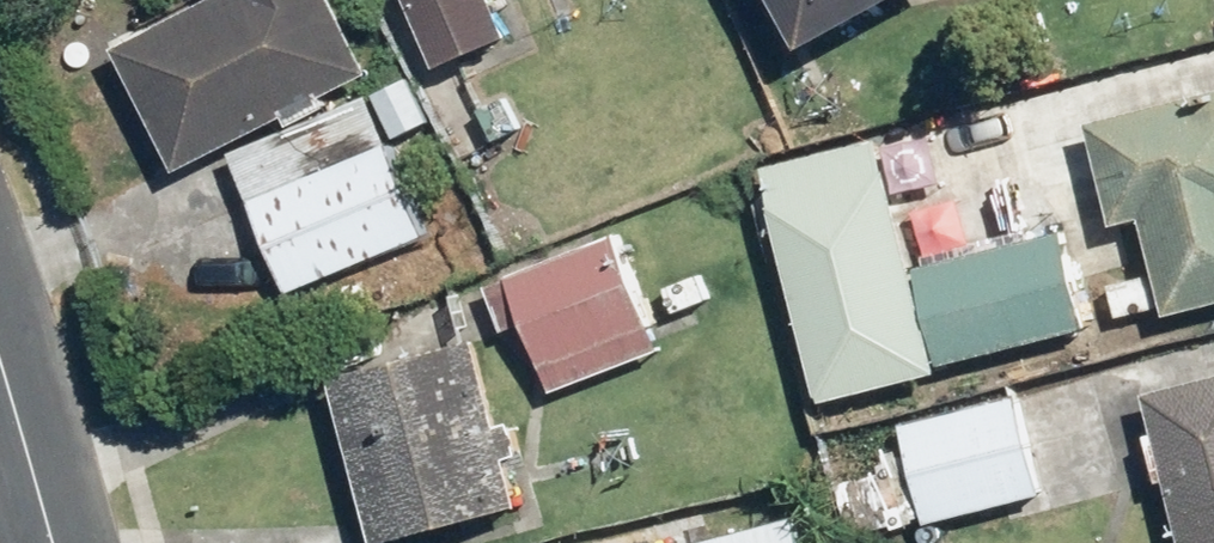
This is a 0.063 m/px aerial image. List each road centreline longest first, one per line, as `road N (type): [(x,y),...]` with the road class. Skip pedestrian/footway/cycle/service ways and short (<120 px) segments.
road 1 (residential): [(51,542),(0,372)]

